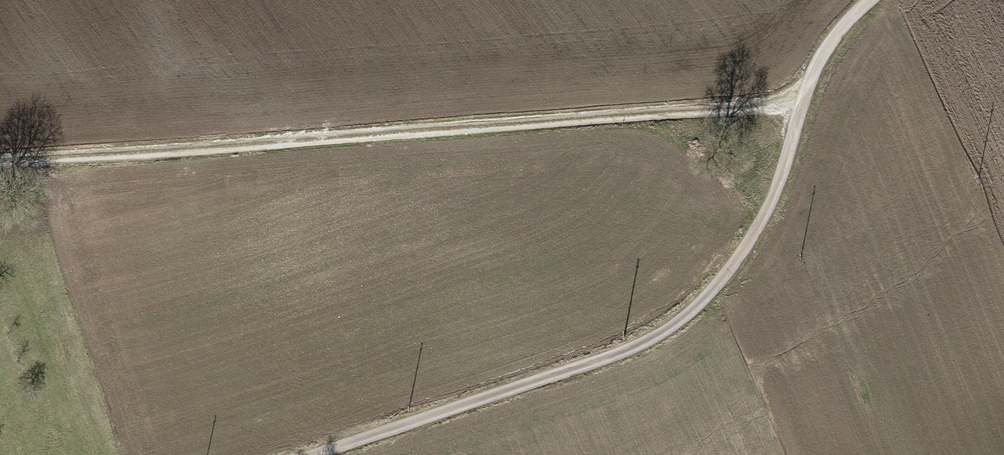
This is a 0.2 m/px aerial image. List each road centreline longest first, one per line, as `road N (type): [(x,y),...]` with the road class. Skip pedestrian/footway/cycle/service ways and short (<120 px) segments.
road 1 (track): [(802,101),(0,161)]
road 2 (residential): [(871,0),(825,55),(802,101),(774,206),(707,296),(635,346),(330,454)]

